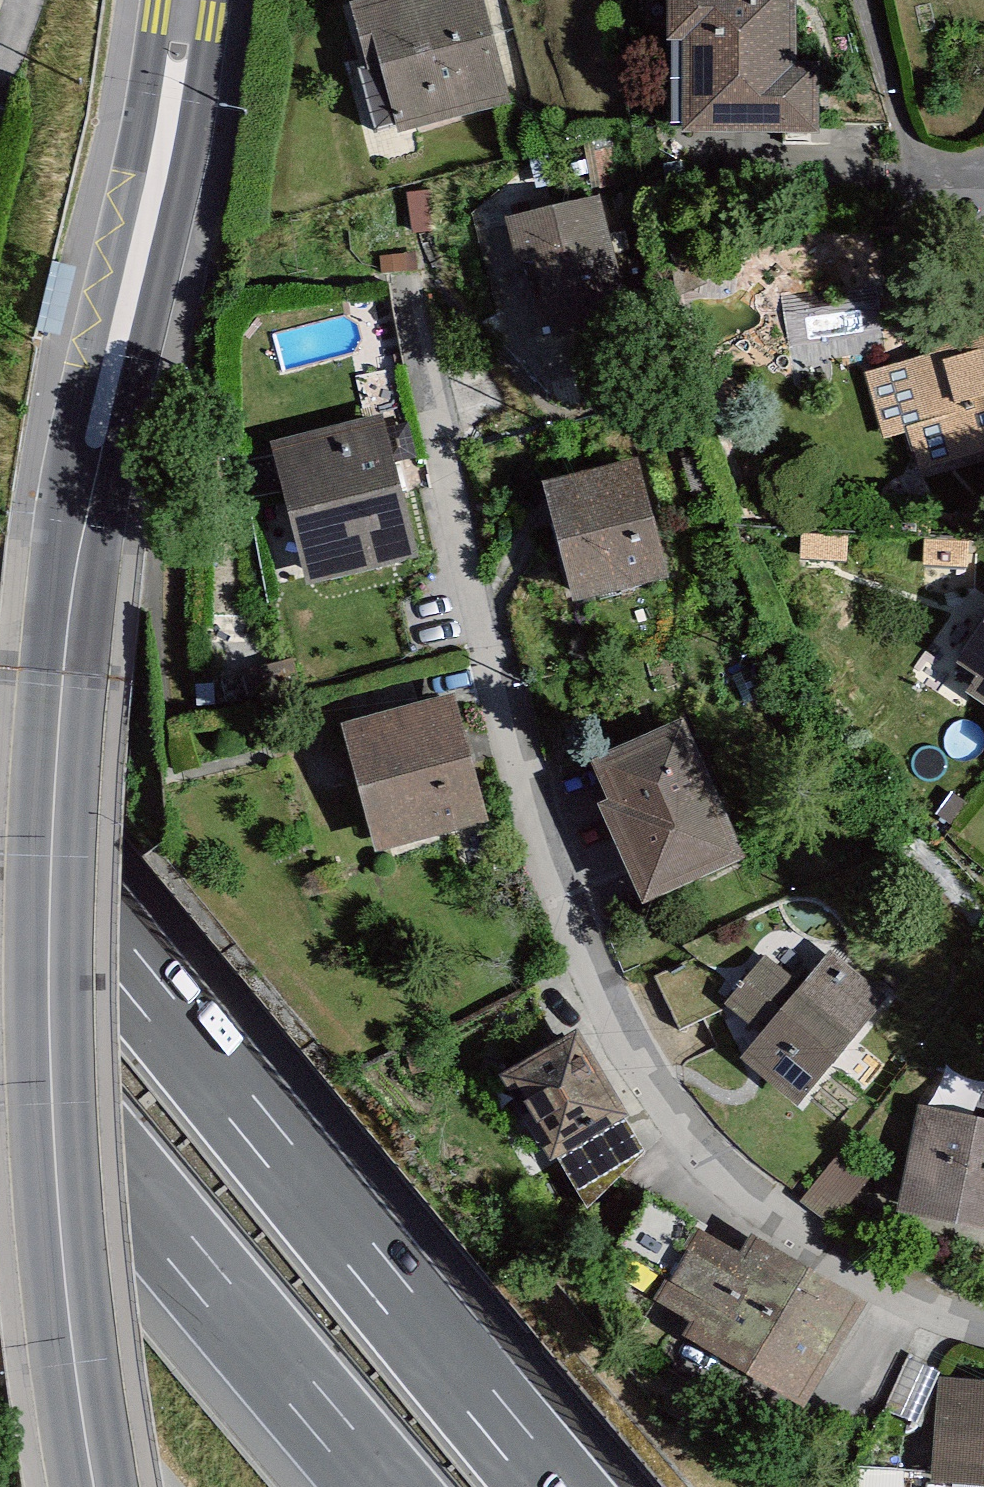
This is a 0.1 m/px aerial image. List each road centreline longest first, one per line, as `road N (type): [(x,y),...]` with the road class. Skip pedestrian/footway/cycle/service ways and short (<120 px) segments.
road 1 (secondary): [(94,1486),(54,1141),(56,772),(78,546),(164,167),(193,0)]
road 2 (residential): [(408,276),(501,678),(567,897),(660,1101),(822,1249),(983,1328)]
road 3 (motorway): [(553,1486),(0,809)]
road 4 (motorway): [(0,1024),(381,1486)]

